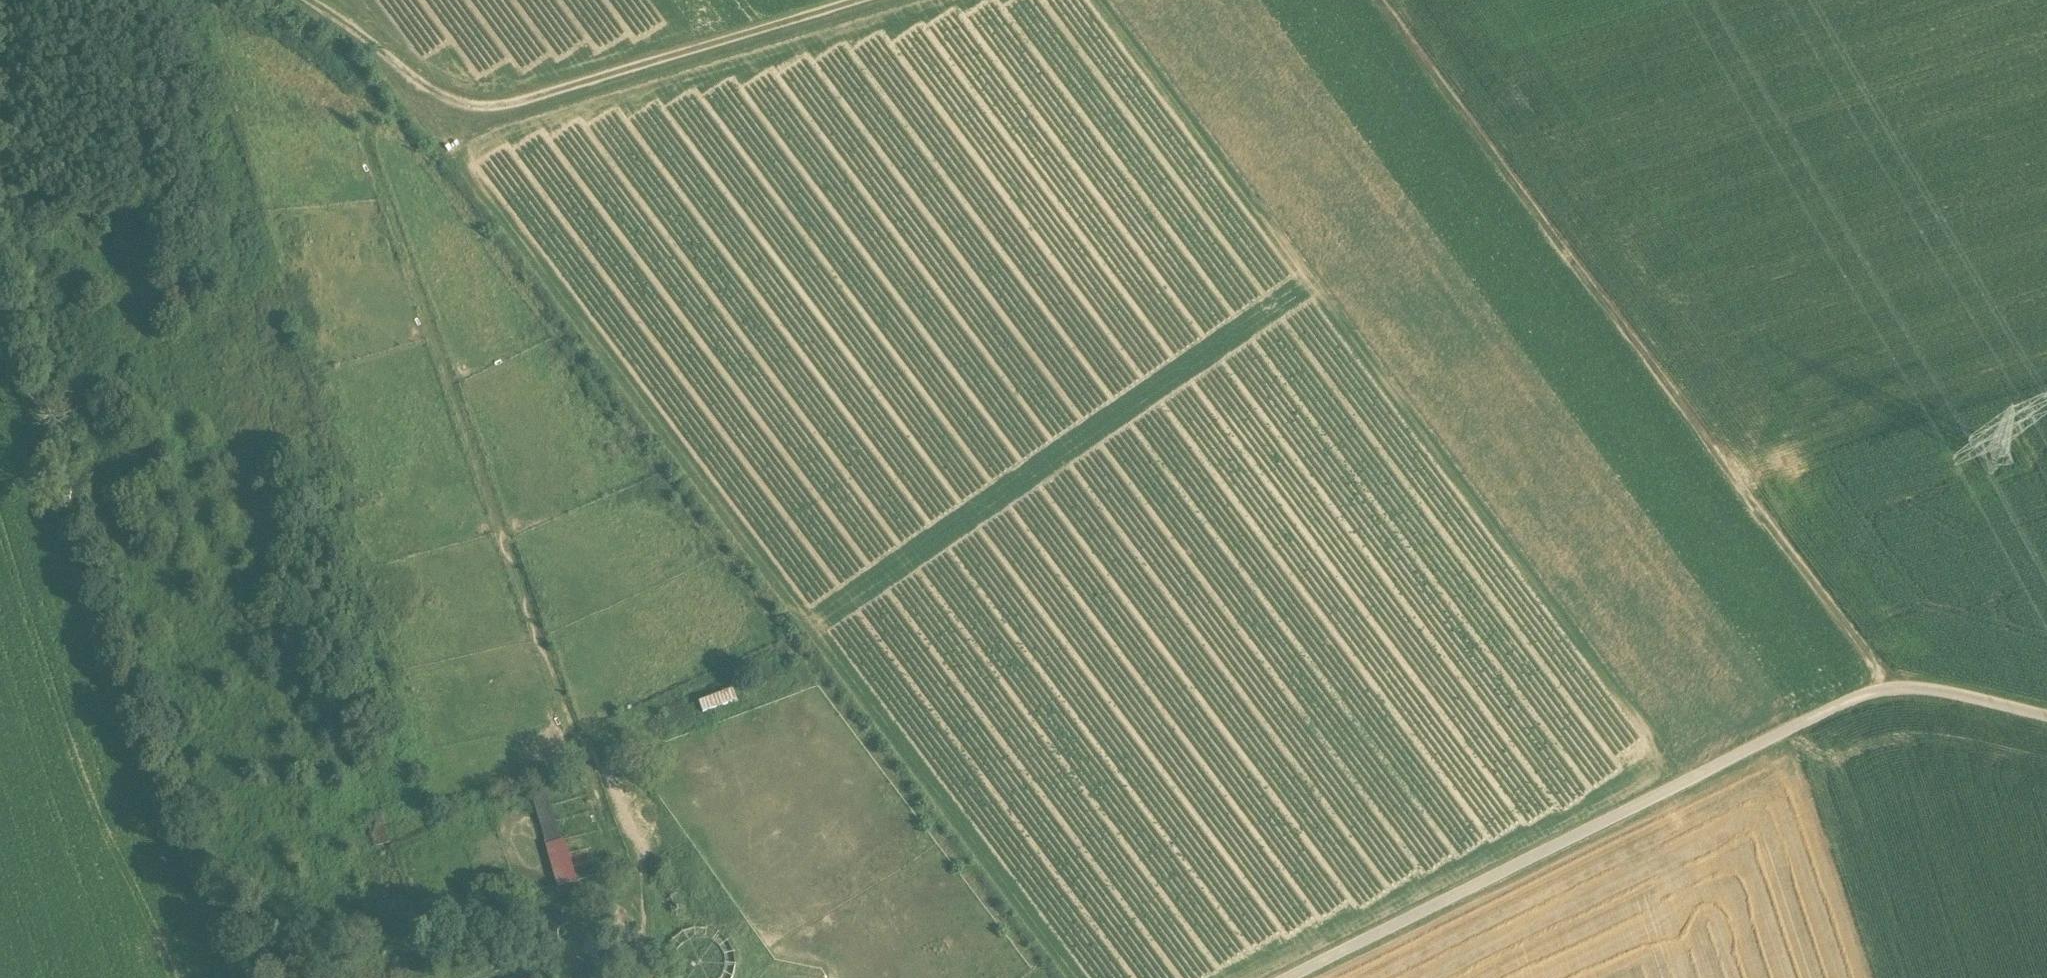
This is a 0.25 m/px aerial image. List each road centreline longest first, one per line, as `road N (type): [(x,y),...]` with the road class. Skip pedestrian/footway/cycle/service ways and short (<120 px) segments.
road 1 (track): [(1889,691),(1379,0)]
road 2 (track): [(2046,717),(1917,689),(1867,695),(1290,977)]
road 3 (track): [(913,0),(511,119),(480,118),(414,90),(369,47),(286,0)]

